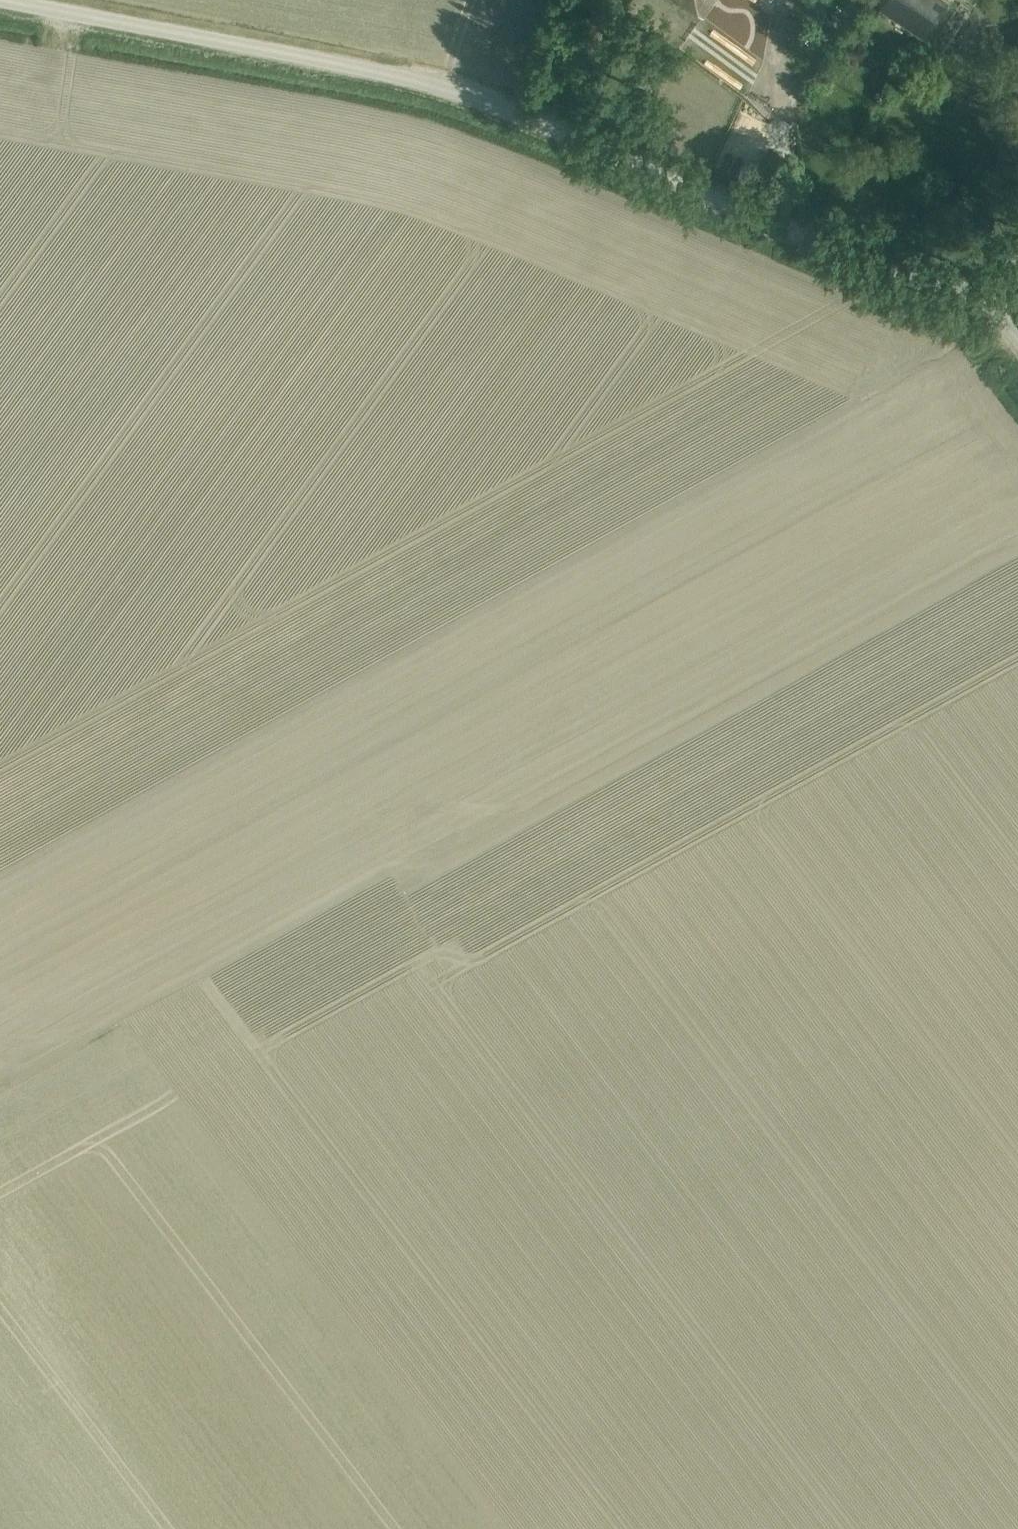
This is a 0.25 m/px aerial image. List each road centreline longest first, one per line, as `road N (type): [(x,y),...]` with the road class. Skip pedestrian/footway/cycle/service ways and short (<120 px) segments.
road 1 (unclassified): [(1001,297),(950,288),(698,195),(518,115),(402,80),(0,3)]

